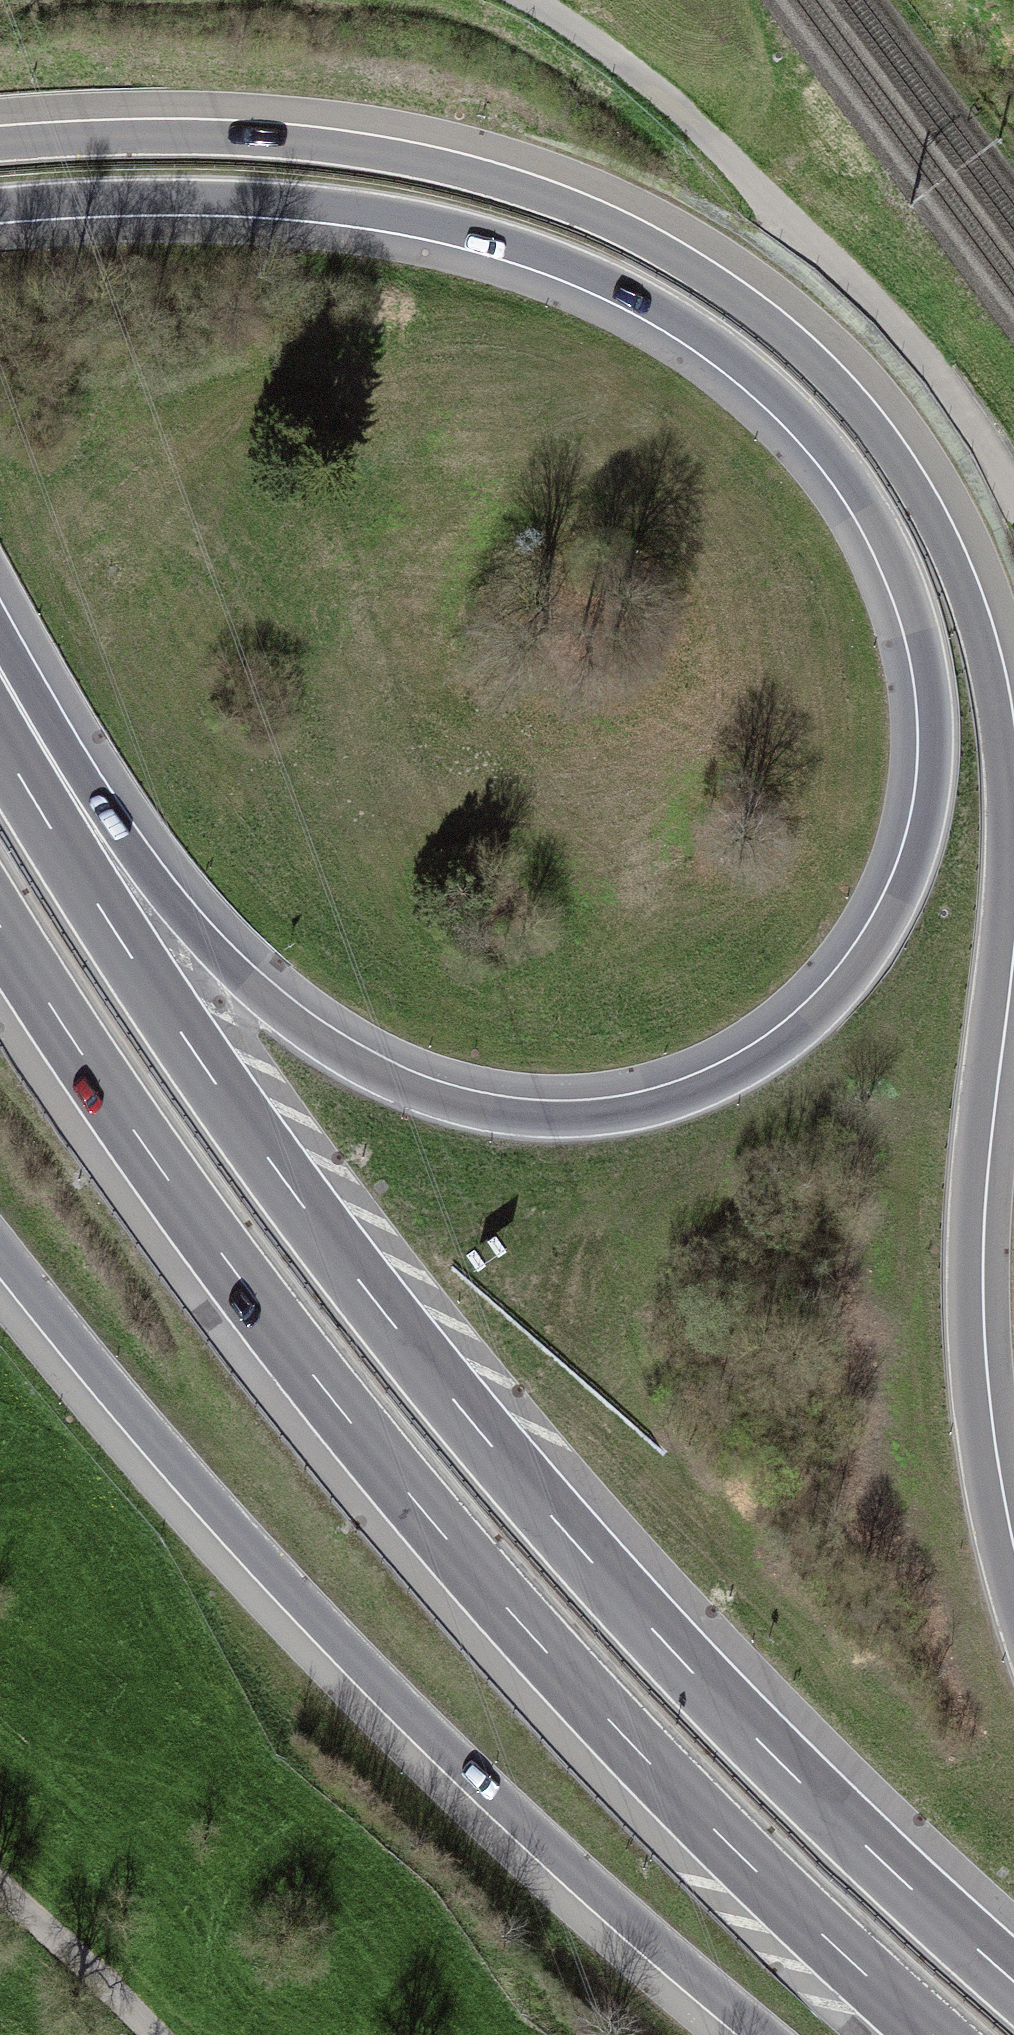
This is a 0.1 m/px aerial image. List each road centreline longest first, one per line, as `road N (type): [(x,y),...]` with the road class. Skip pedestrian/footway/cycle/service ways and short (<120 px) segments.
road 1 (motorway): [(0,208),(191,199),(363,212),(528,251),(657,309),(790,411),(867,508),(915,618),(932,693),(935,763),(916,856),(890,918),(852,975),(804,1024),(744,1067),(683,1095),(614,1112),(511,1114),(396,1080),(274,1003),(103,816),(0,670)]
road 2 (motorway): [(1013,1606),(977,1426),(967,1264),(1004,881),(997,699),(940,529),(886,442),(816,363),(737,295),(644,238),(543,196),(418,160),(288,143),(161,136),(0,143)]
road 3 (motorway): [(1013,1982),(780,1762),(532,1494),(306,1209),(103,912),(0,740)]
road 4 (motorway): [(0,924),(207,1231),(334,1400),(532,1635),(739,1853),(935,2034)]
road 5 (motorway): [(0,1251),(151,1437),(336,1642),(490,1794),(769,2034)]
road 6 (residential): [(0,1898),(155,2034)]

